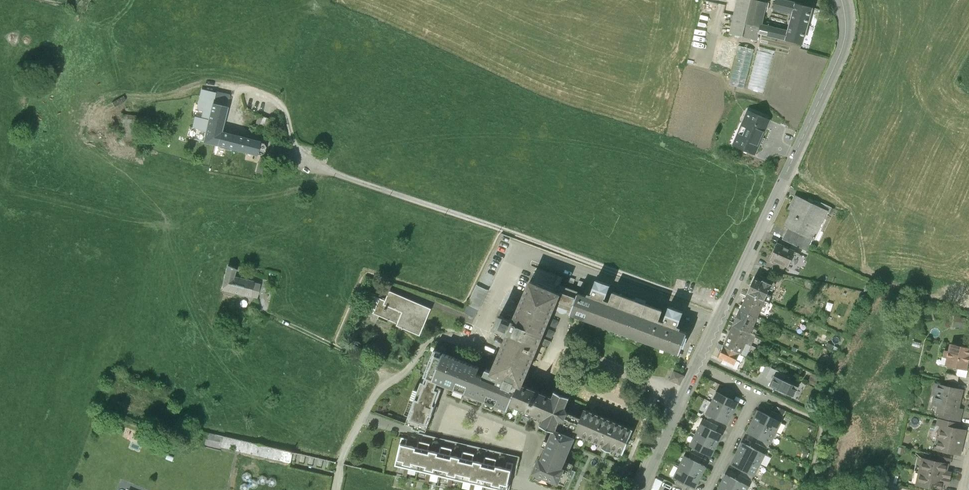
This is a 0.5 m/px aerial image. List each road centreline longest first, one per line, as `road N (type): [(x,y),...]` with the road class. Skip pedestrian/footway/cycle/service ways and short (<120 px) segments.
road 1 (track): [(499,229),(313,165),(300,153),(285,105),(258,90),(216,81),(149,106),(29,79),(0,63)]
road 2 (tertiary): [(841,0),(841,52),(696,366)]
road 3 (track): [(722,310),(499,229)]
road 4 (tertiary): [(696,366),(640,489)]

